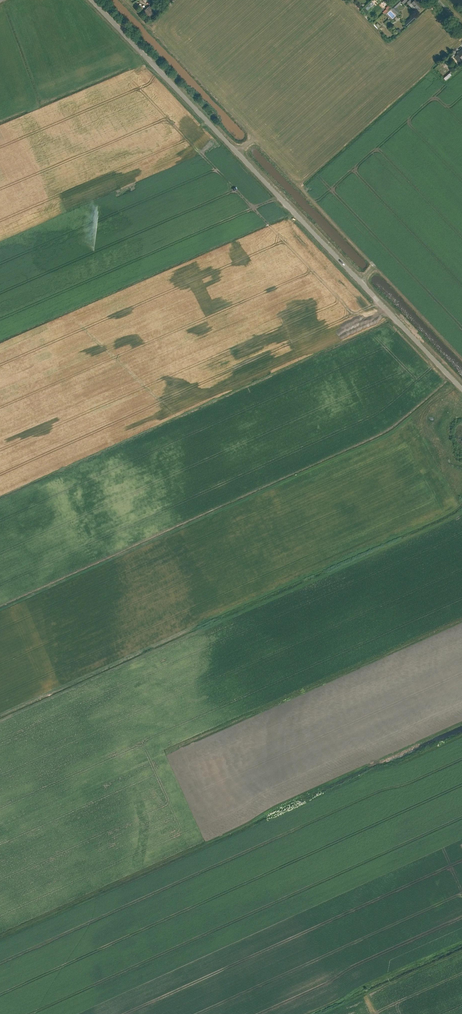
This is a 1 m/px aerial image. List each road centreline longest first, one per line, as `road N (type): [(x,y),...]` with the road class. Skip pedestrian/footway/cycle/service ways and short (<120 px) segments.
road 1 (unclassified): [(461,389),(92,0)]

